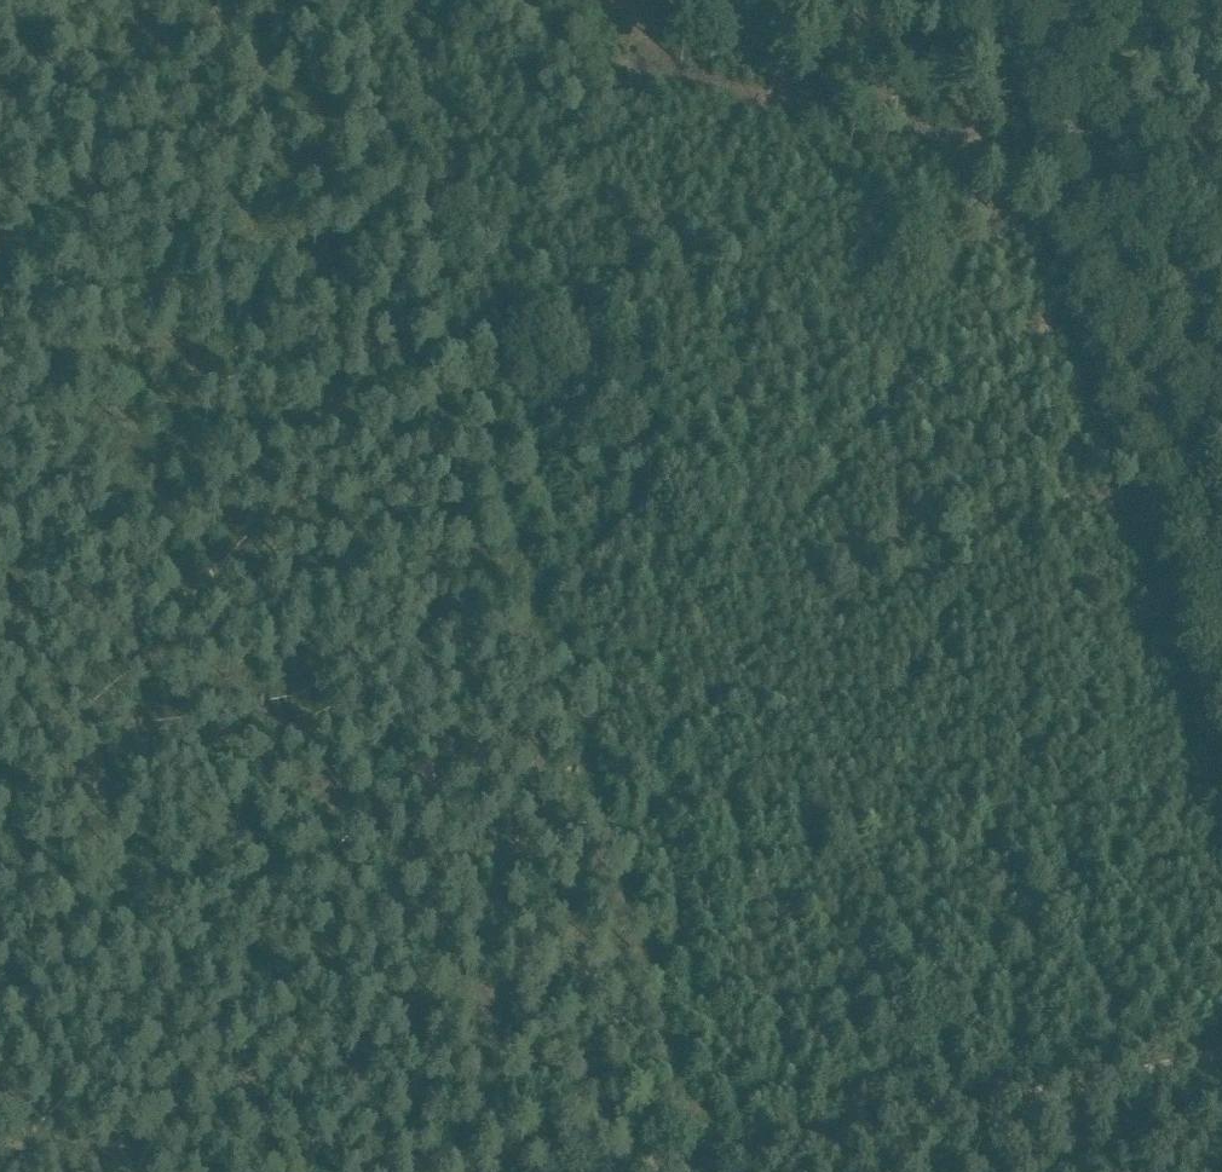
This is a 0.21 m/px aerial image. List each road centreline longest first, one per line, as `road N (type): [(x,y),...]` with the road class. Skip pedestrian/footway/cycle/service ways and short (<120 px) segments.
road 1 (track): [(1221,642),(1024,0)]

